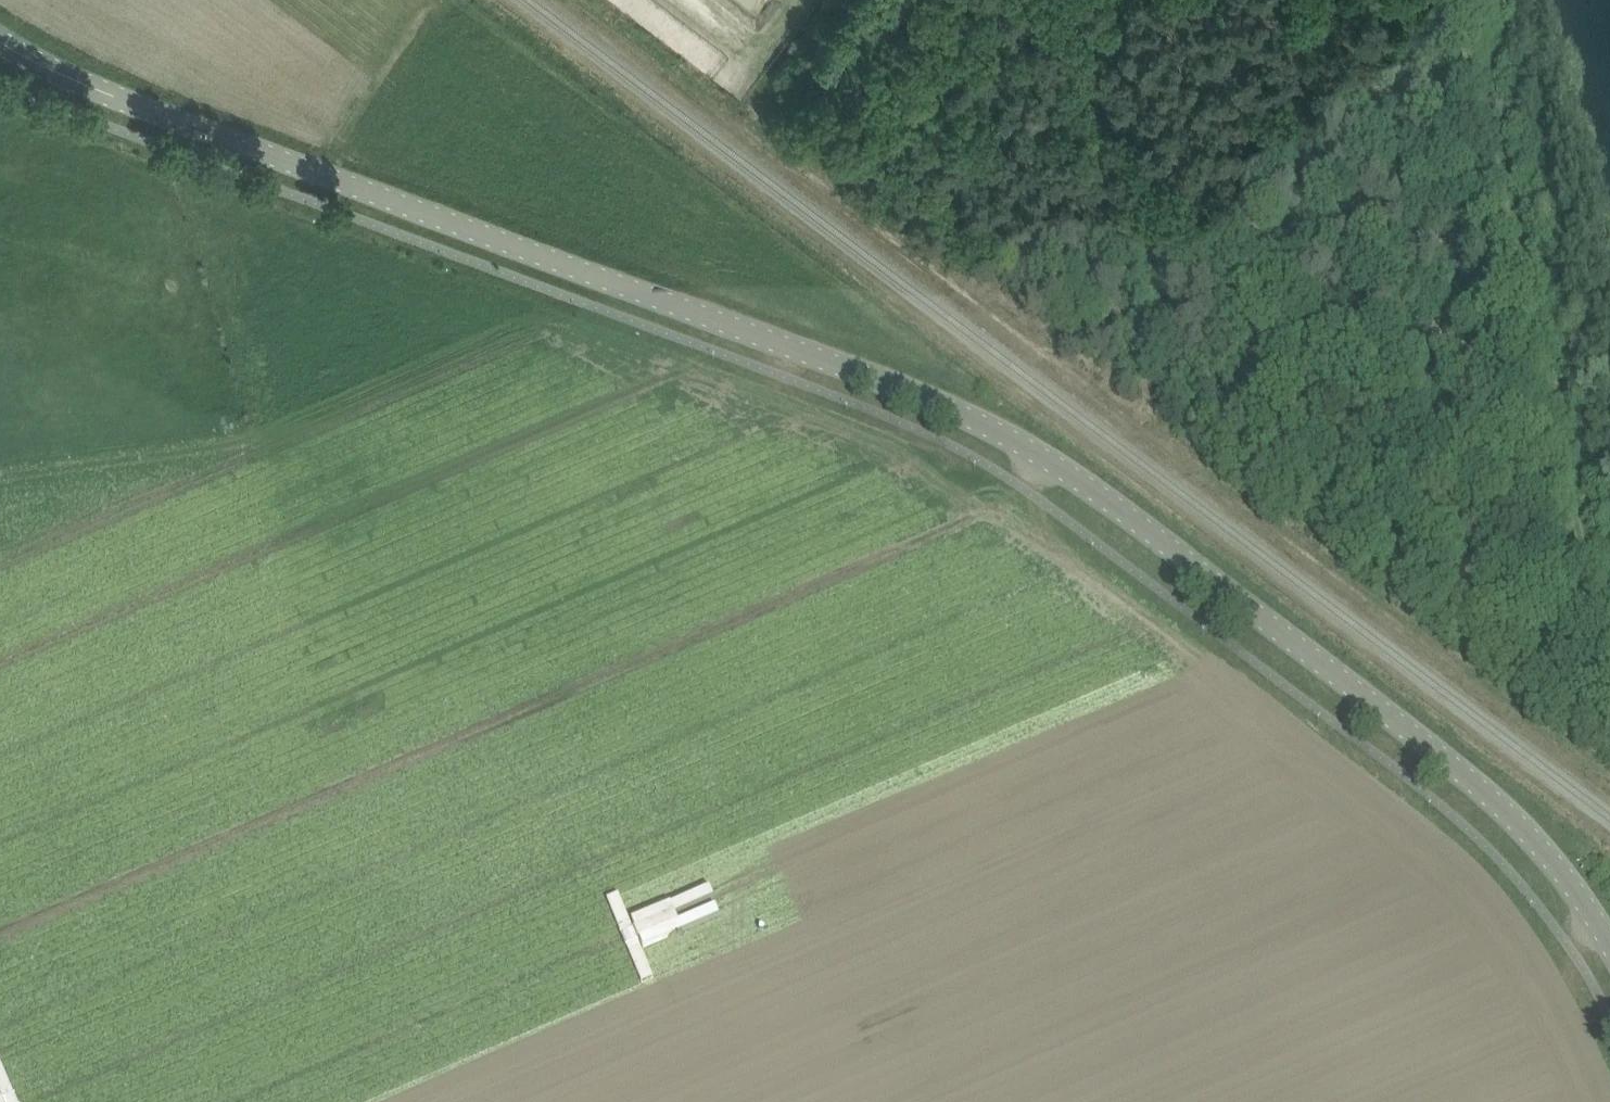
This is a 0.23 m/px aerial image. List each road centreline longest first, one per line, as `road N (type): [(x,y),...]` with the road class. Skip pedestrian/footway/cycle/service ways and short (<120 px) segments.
road 1 (tertiary): [(1609,930),(1570,872),(1422,739),(1110,501),(994,432),(54,68),(0,37)]
road 2 (track): [(1609,637),(1470,0)]

